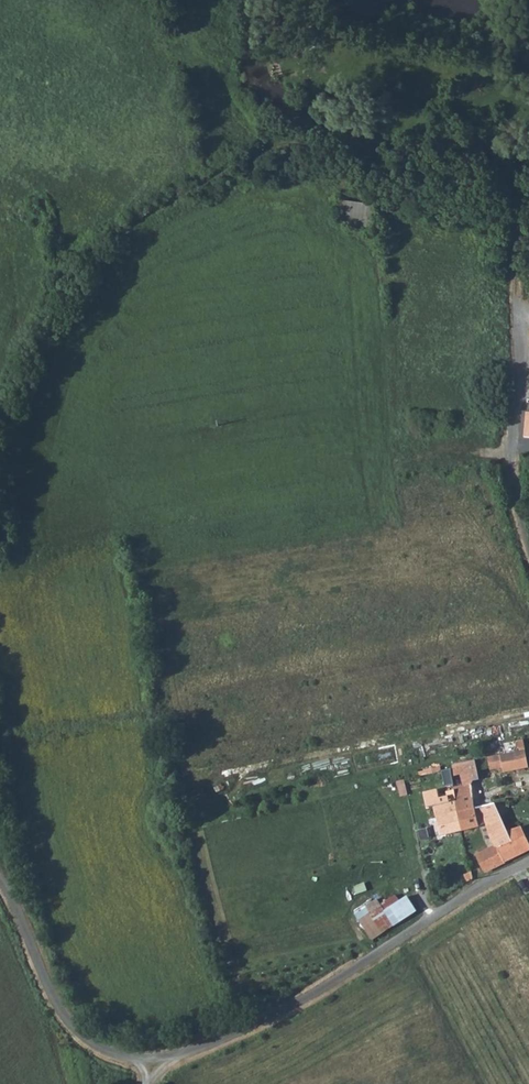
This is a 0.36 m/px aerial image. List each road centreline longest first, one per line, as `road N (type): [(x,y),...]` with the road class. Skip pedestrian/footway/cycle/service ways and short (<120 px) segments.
road 1 (unclassified): [(152,1058),(196,1049),(273,1015),(528,862)]
road 2 (unclassified): [(528,541),(511,458),(517,205)]
road 3 (unclassified): [(152,1058),(99,1047),(69,1019),(0,882)]

